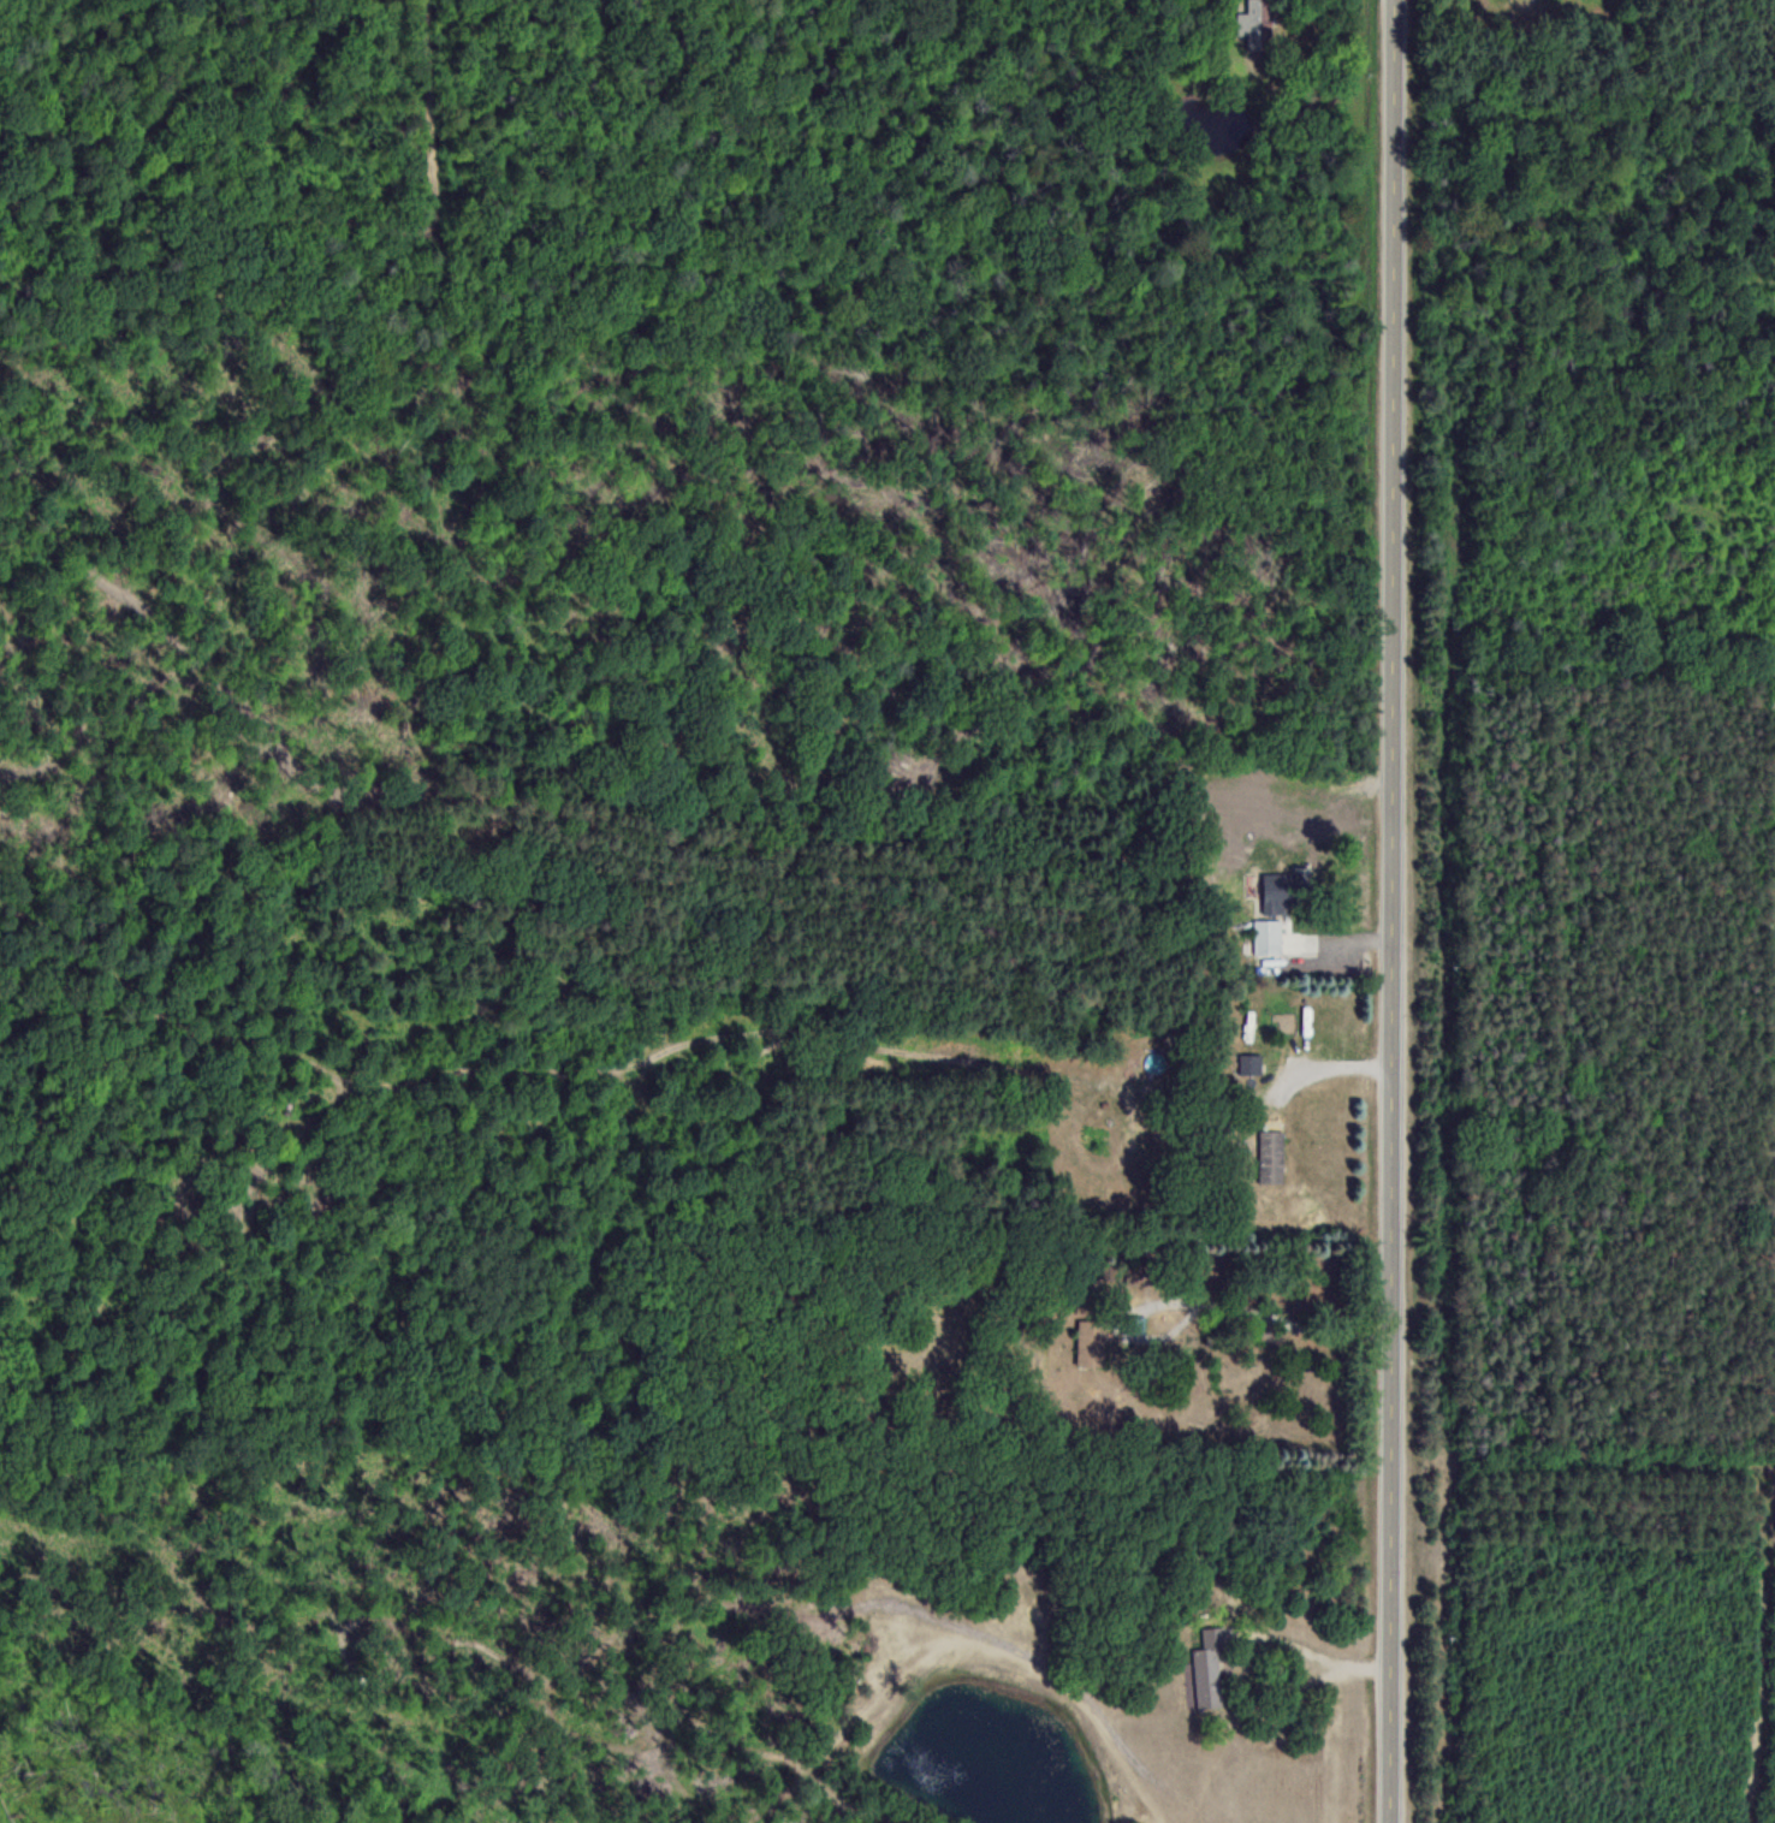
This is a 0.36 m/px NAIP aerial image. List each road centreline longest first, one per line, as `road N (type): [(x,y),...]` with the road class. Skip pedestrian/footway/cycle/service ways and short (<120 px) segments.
road 1 (tertiary): [(1390,1822),(1395,0)]

